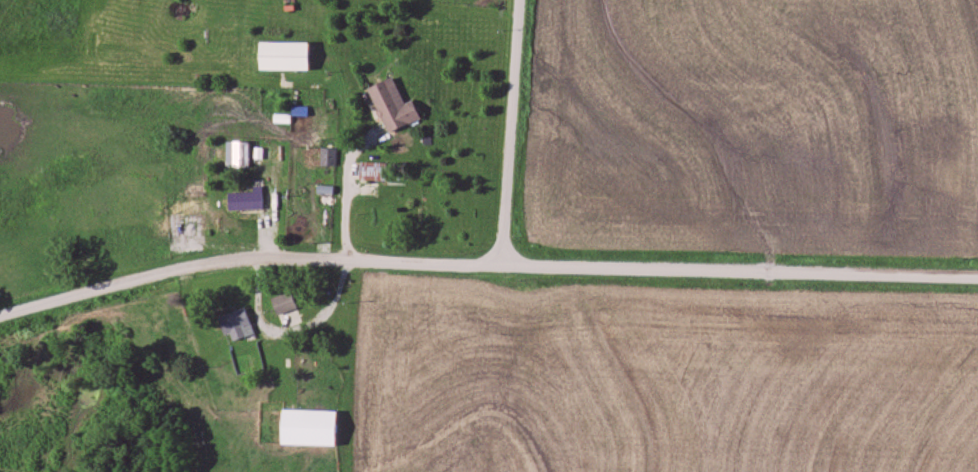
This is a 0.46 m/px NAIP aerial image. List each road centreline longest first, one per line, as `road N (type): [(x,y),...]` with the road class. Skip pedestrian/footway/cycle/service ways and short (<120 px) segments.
road 1 (residential): [(0,319),(207,264),(257,259),(977,280)]
road 2 (residential): [(501,270),(519,0)]

